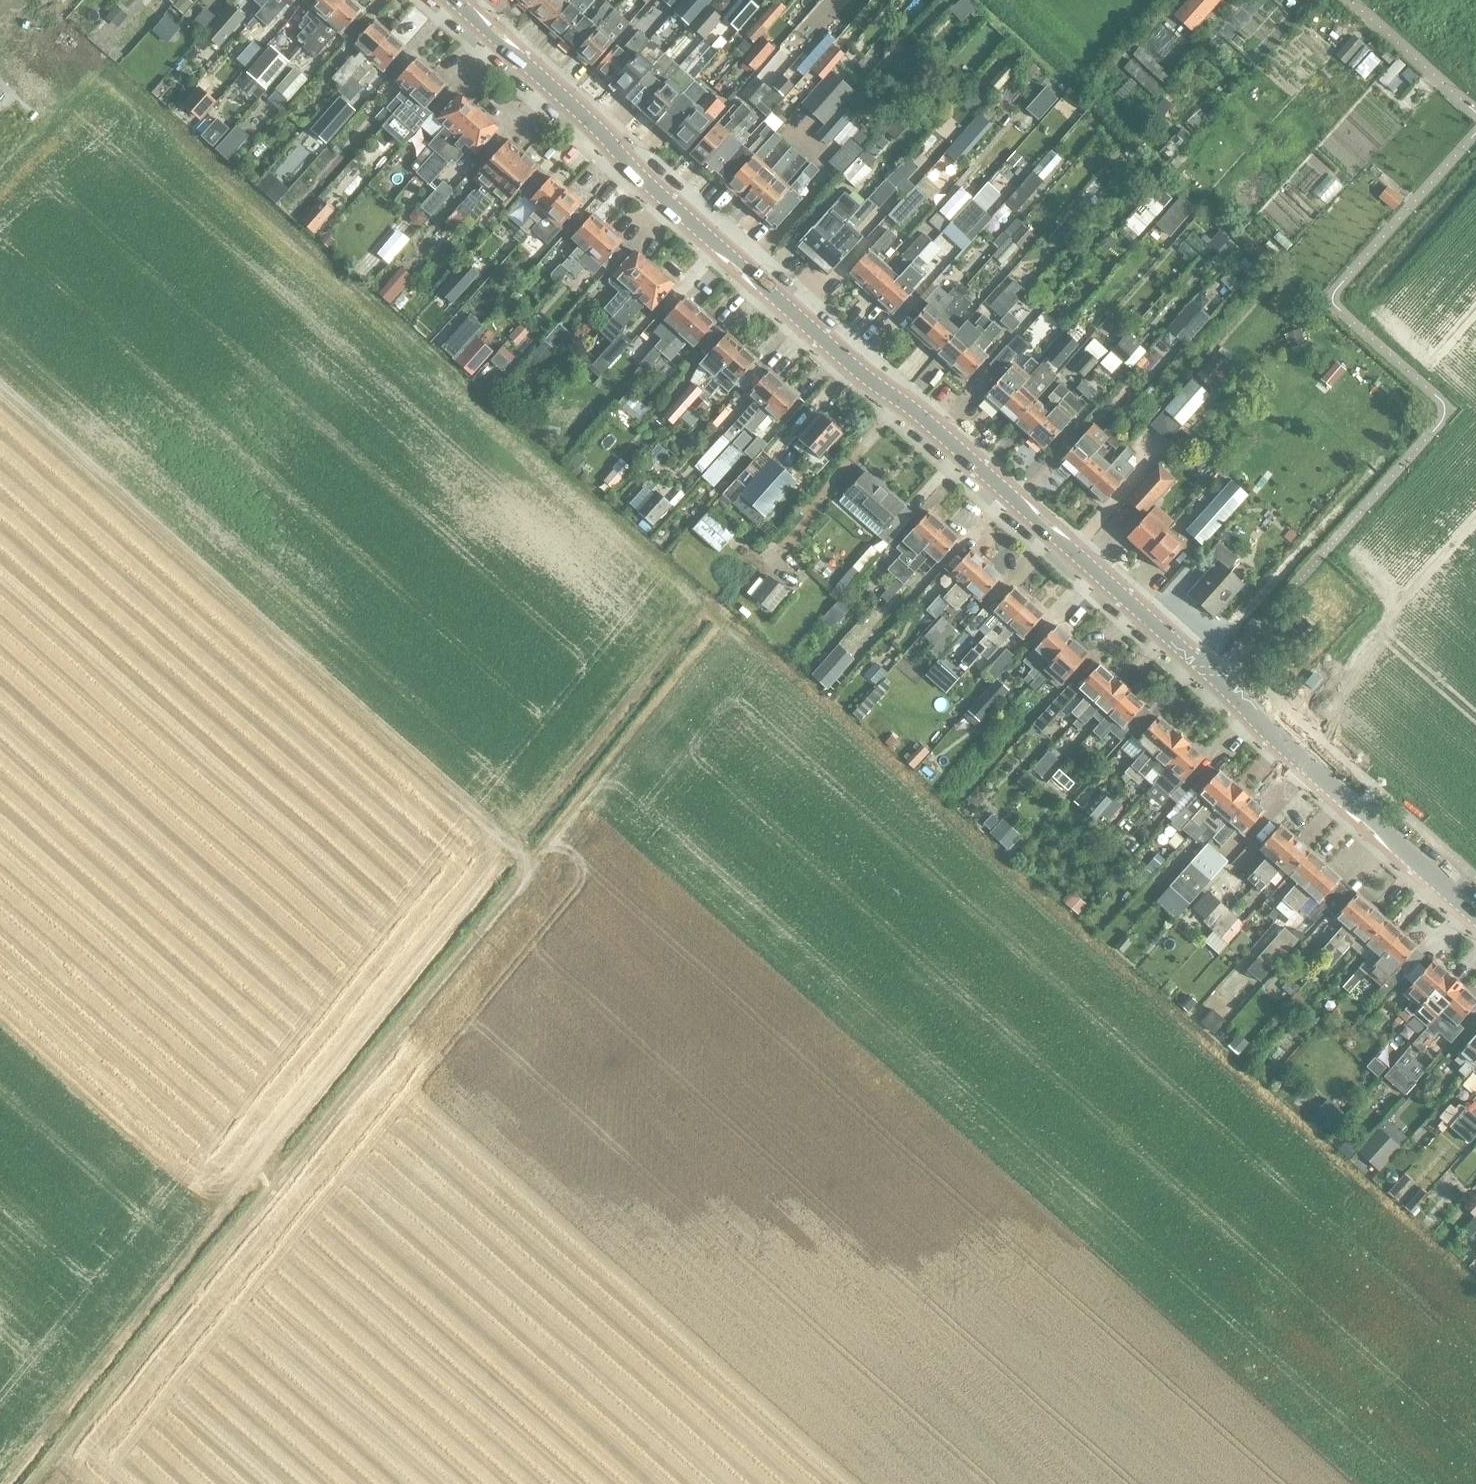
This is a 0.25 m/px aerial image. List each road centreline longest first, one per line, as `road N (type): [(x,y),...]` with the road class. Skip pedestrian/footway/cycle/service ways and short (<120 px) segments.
road 1 (track): [(32,1483),(482,922),(524,859),(0,392)]
road 2 (tertiary): [(1475,915),(1213,675),(644,181),(453,0)]

